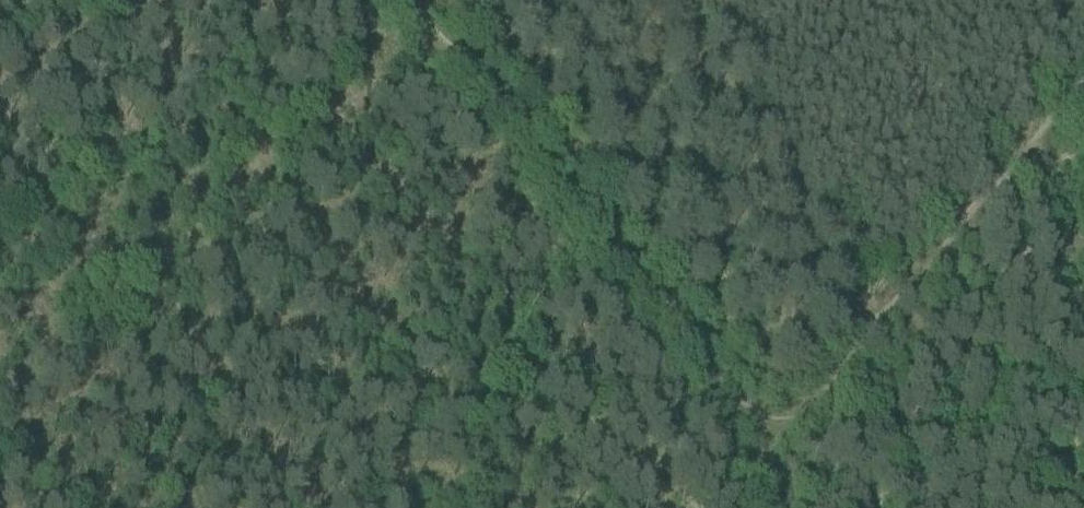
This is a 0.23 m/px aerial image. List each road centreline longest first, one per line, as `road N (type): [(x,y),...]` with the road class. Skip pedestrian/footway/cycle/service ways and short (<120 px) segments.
road 1 (track): [(0,432),(456,47)]
road 2 (track): [(768,429),(417,0)]
road 3 (track): [(926,261),(1083,92)]
road 4 (track): [(768,429),(926,261)]

